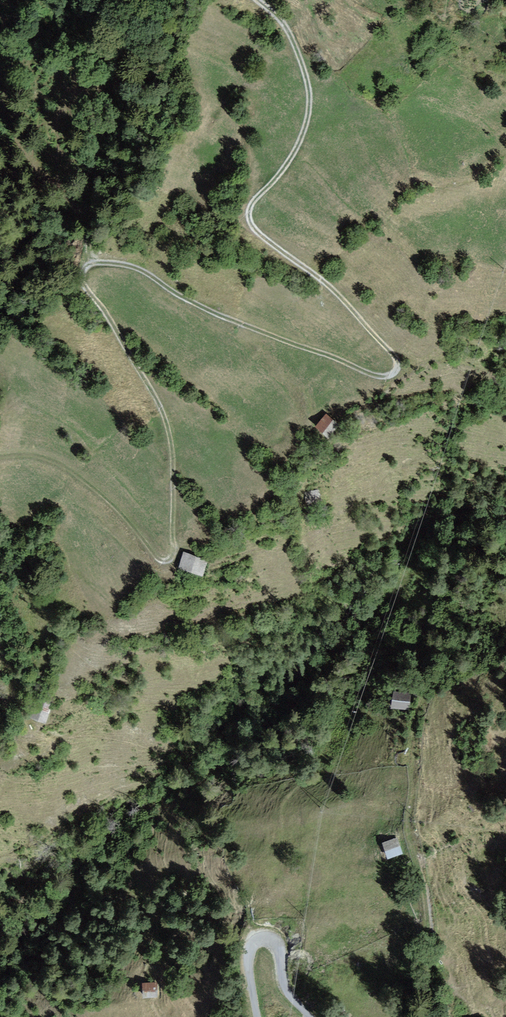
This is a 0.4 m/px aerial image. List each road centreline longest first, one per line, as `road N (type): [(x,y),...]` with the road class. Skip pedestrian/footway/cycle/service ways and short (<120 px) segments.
road 1 (track): [(255,0),(289,36),(309,96),(296,148),(254,203),(251,225),(337,295),(390,352),(397,374),(377,378),(185,300),(143,272),(99,263),(87,267),(82,284),(166,433),(175,561),(160,564),(109,504),(50,462),(0,460)]
road 2 (track): [(447,644),(420,706),(404,824),(425,906),(418,1016)]
road 3 (unclassified): [(255,1016),(249,947),(265,940),(304,1016)]

